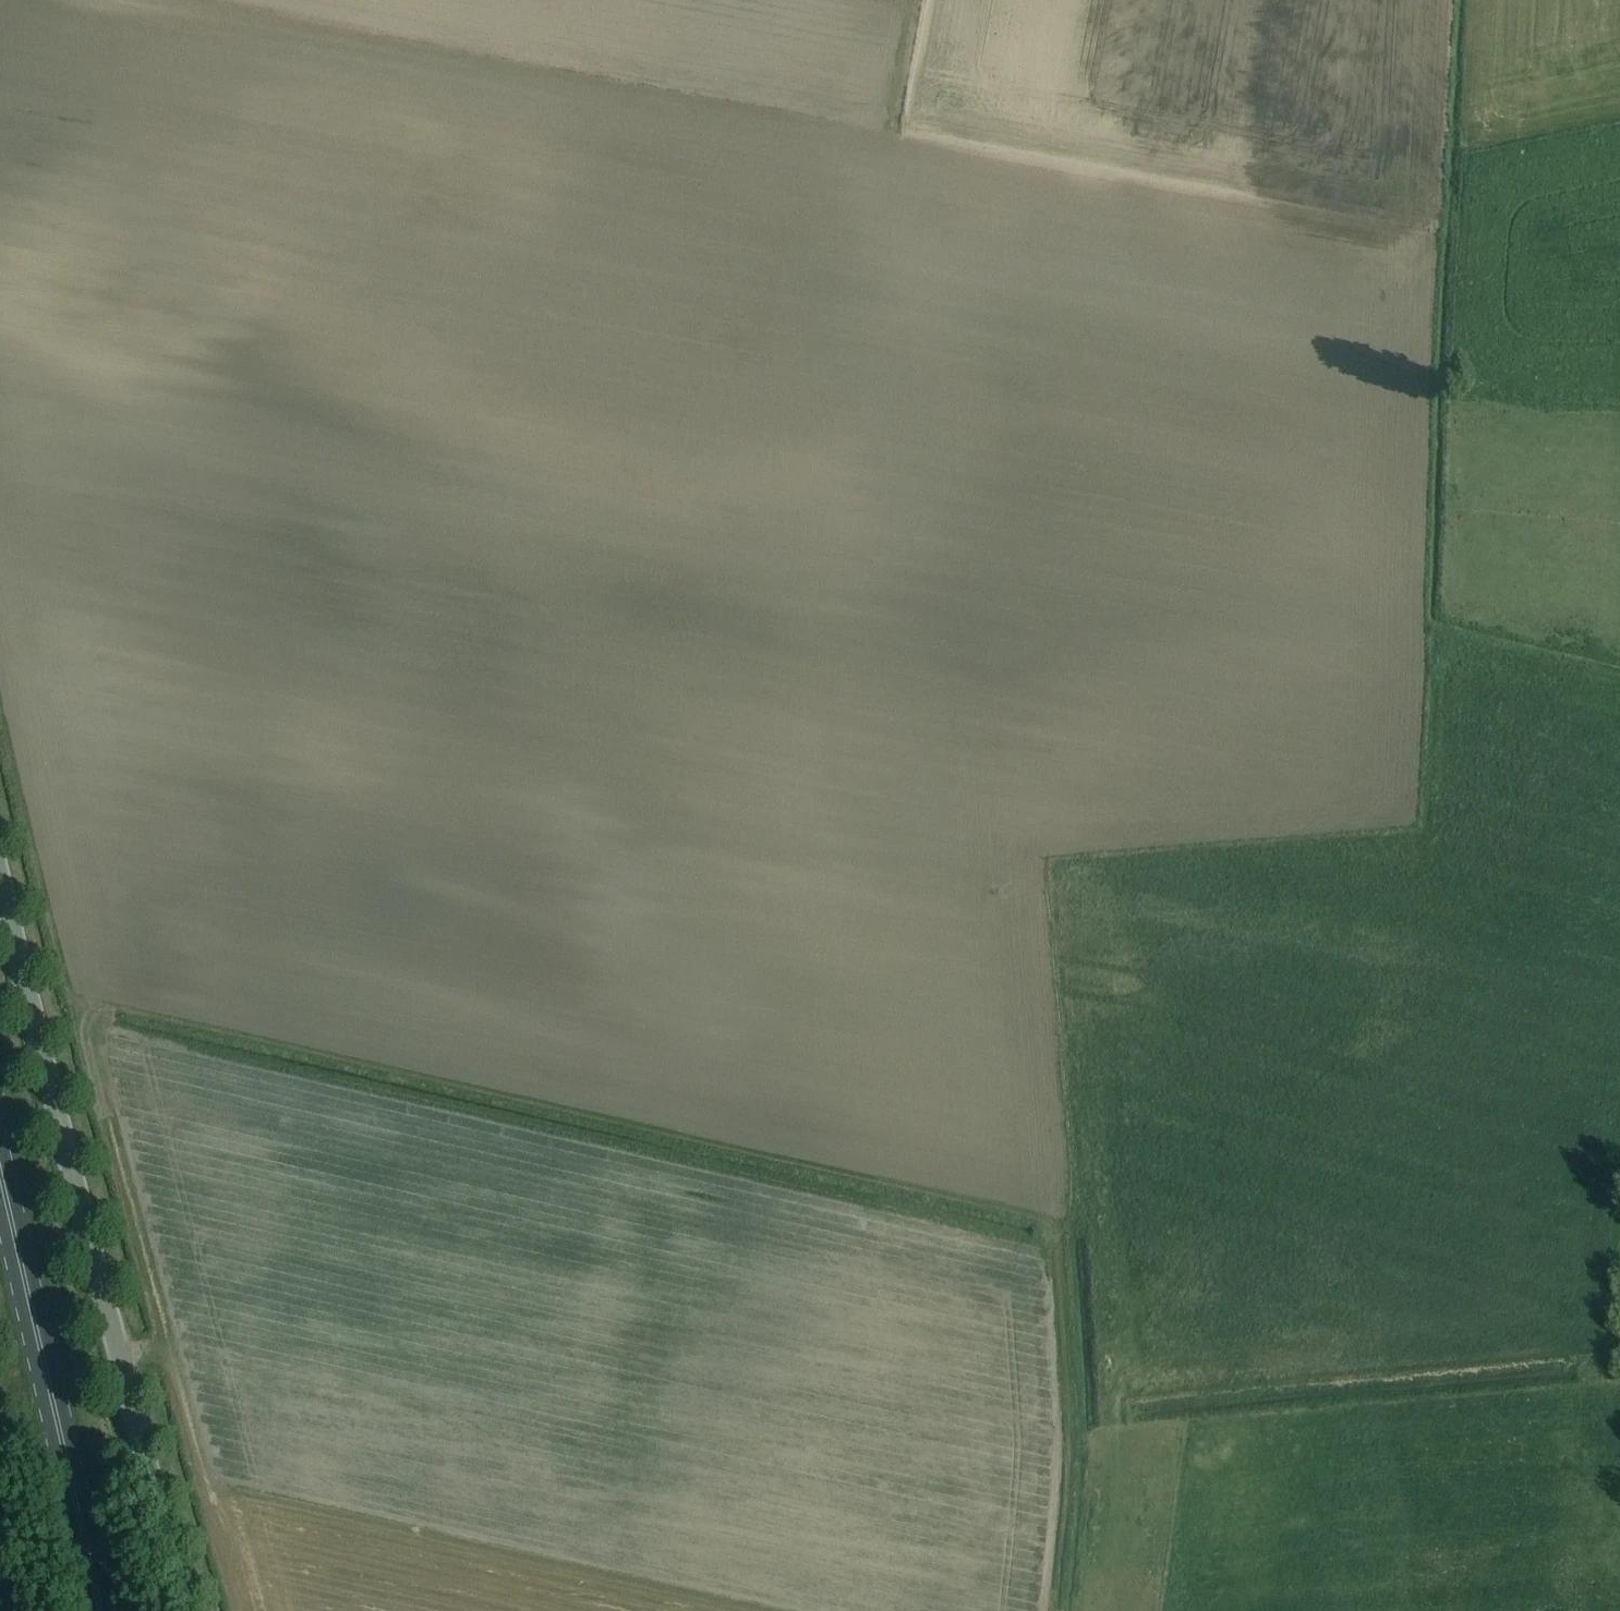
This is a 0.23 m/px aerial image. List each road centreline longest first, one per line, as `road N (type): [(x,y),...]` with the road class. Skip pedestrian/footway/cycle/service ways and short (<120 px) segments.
road 1 (unclassified): [(185,1610),(0,878)]
road 2 (primary): [(102,1610),(0,1170)]

